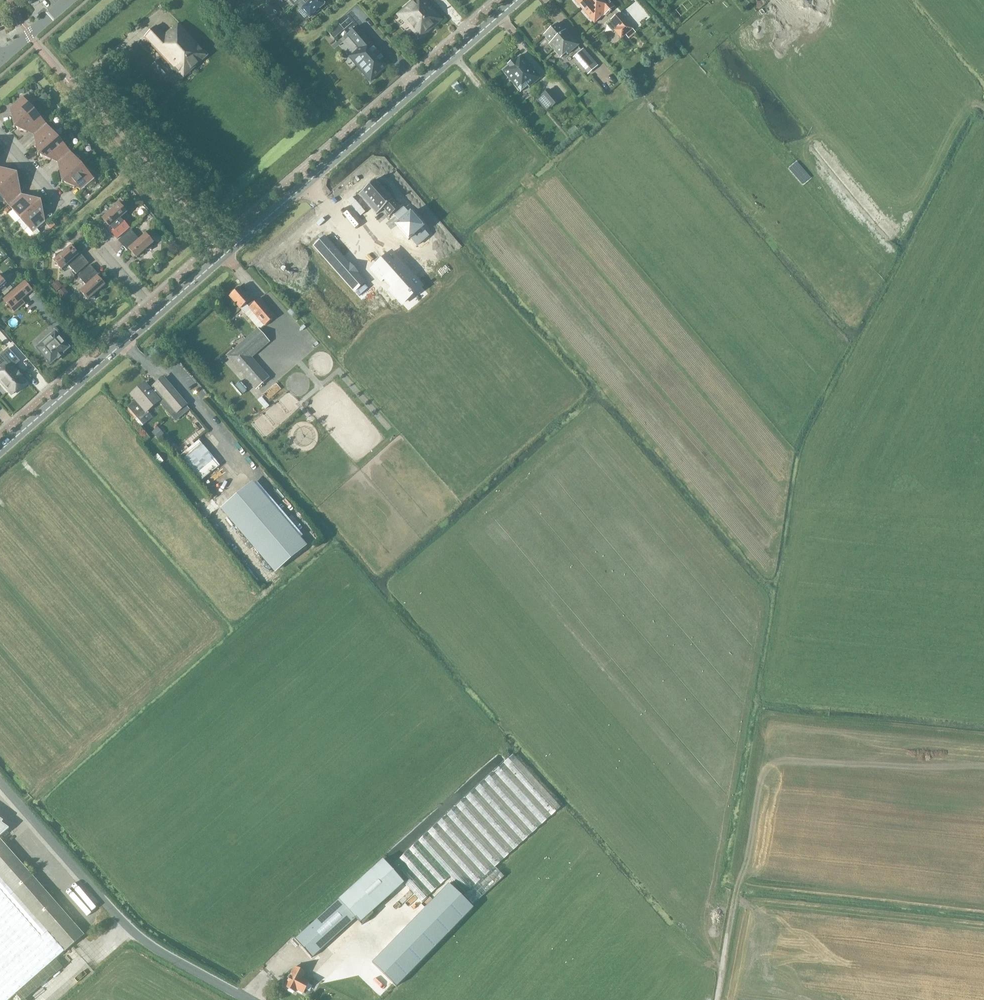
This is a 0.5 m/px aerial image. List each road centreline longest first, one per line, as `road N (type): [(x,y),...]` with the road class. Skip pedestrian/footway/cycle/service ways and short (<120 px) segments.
road 1 (tertiary): [(222,258),(518,0)]
road 2 (unclassified): [(249,999),(131,931),(0,783)]
road 3 (tertiary): [(0,450),(222,258)]
road 4 (residential): [(222,258),(67,79)]

